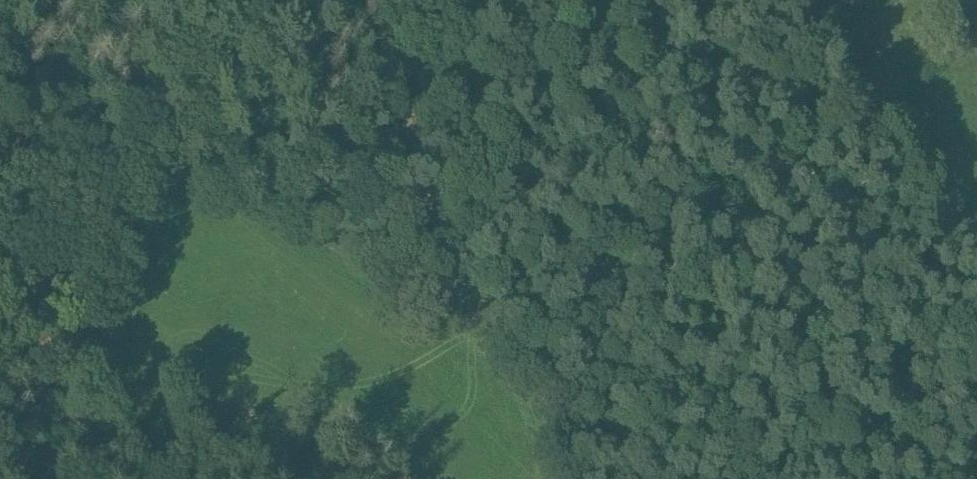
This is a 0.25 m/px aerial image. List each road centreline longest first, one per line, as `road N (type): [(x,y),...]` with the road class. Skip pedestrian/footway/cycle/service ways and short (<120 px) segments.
road 1 (track): [(376,0),(435,225),(465,305),(547,422),(561,478)]

